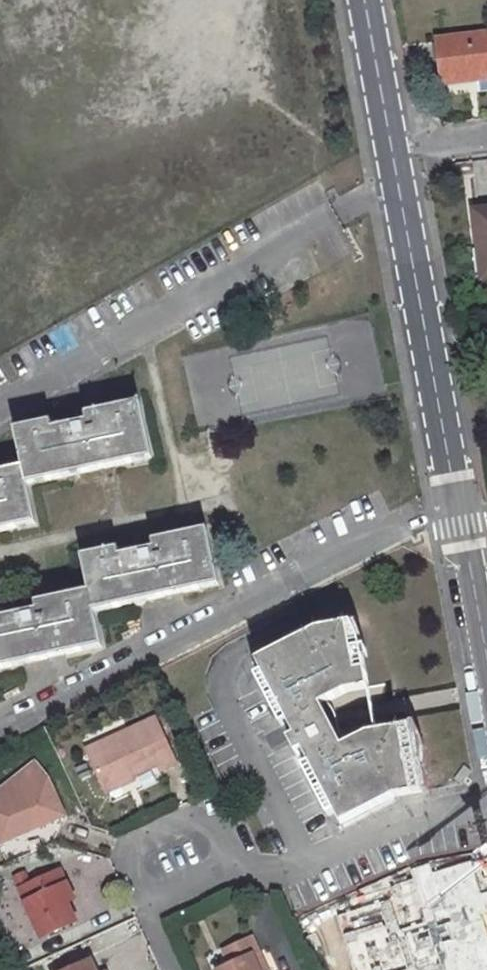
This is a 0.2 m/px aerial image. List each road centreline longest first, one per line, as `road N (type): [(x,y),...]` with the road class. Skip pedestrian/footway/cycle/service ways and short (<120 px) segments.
road 1 (unclassified): [(455,499),(0,732)]
road 2 (unclassified): [(0,398),(338,205),(399,186)]
road 3 (unclassified): [(399,186),(455,499)]
road 4 (residential): [(486,805),(404,820),(280,874),(220,869)]
road 5 (residential): [(152,903),(132,883),(129,866),(134,844),(147,833),(206,818),(223,842),(220,869)]
road 6 (unclassified): [(455,499),(486,673)]
road 7 (unclassified): [(366,0),(394,153)]

